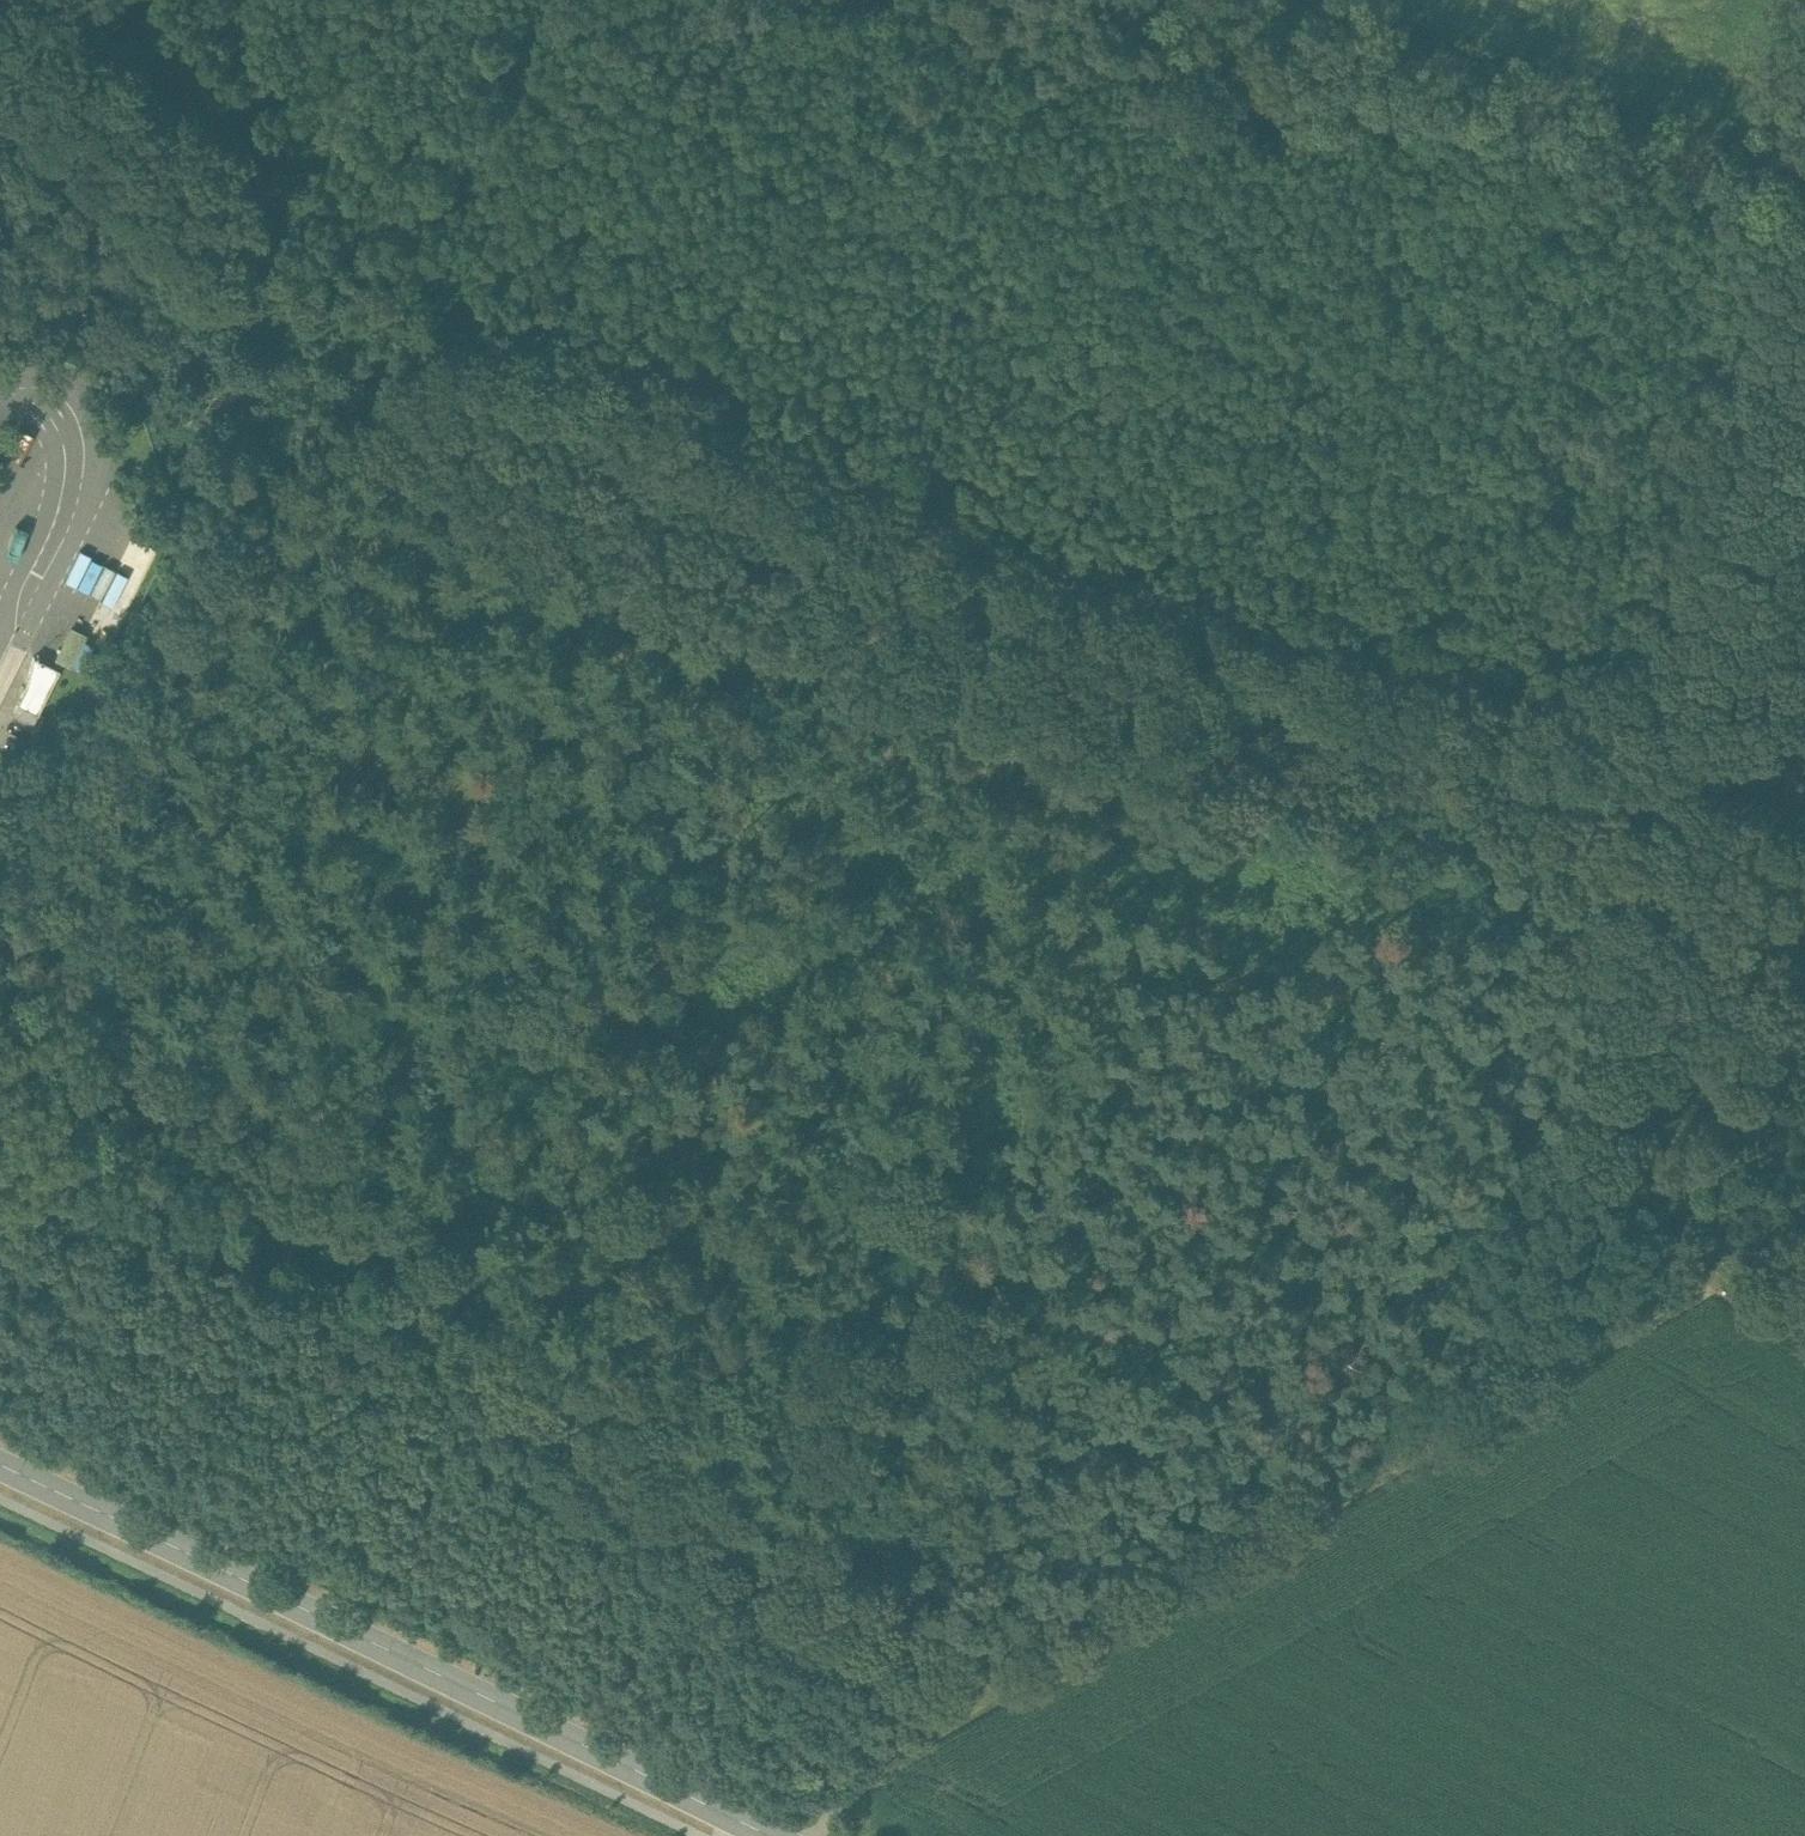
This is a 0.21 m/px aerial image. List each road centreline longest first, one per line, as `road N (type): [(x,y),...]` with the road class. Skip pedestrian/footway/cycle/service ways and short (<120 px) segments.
road 1 (secondary): [(770,1835),(0,1463)]

